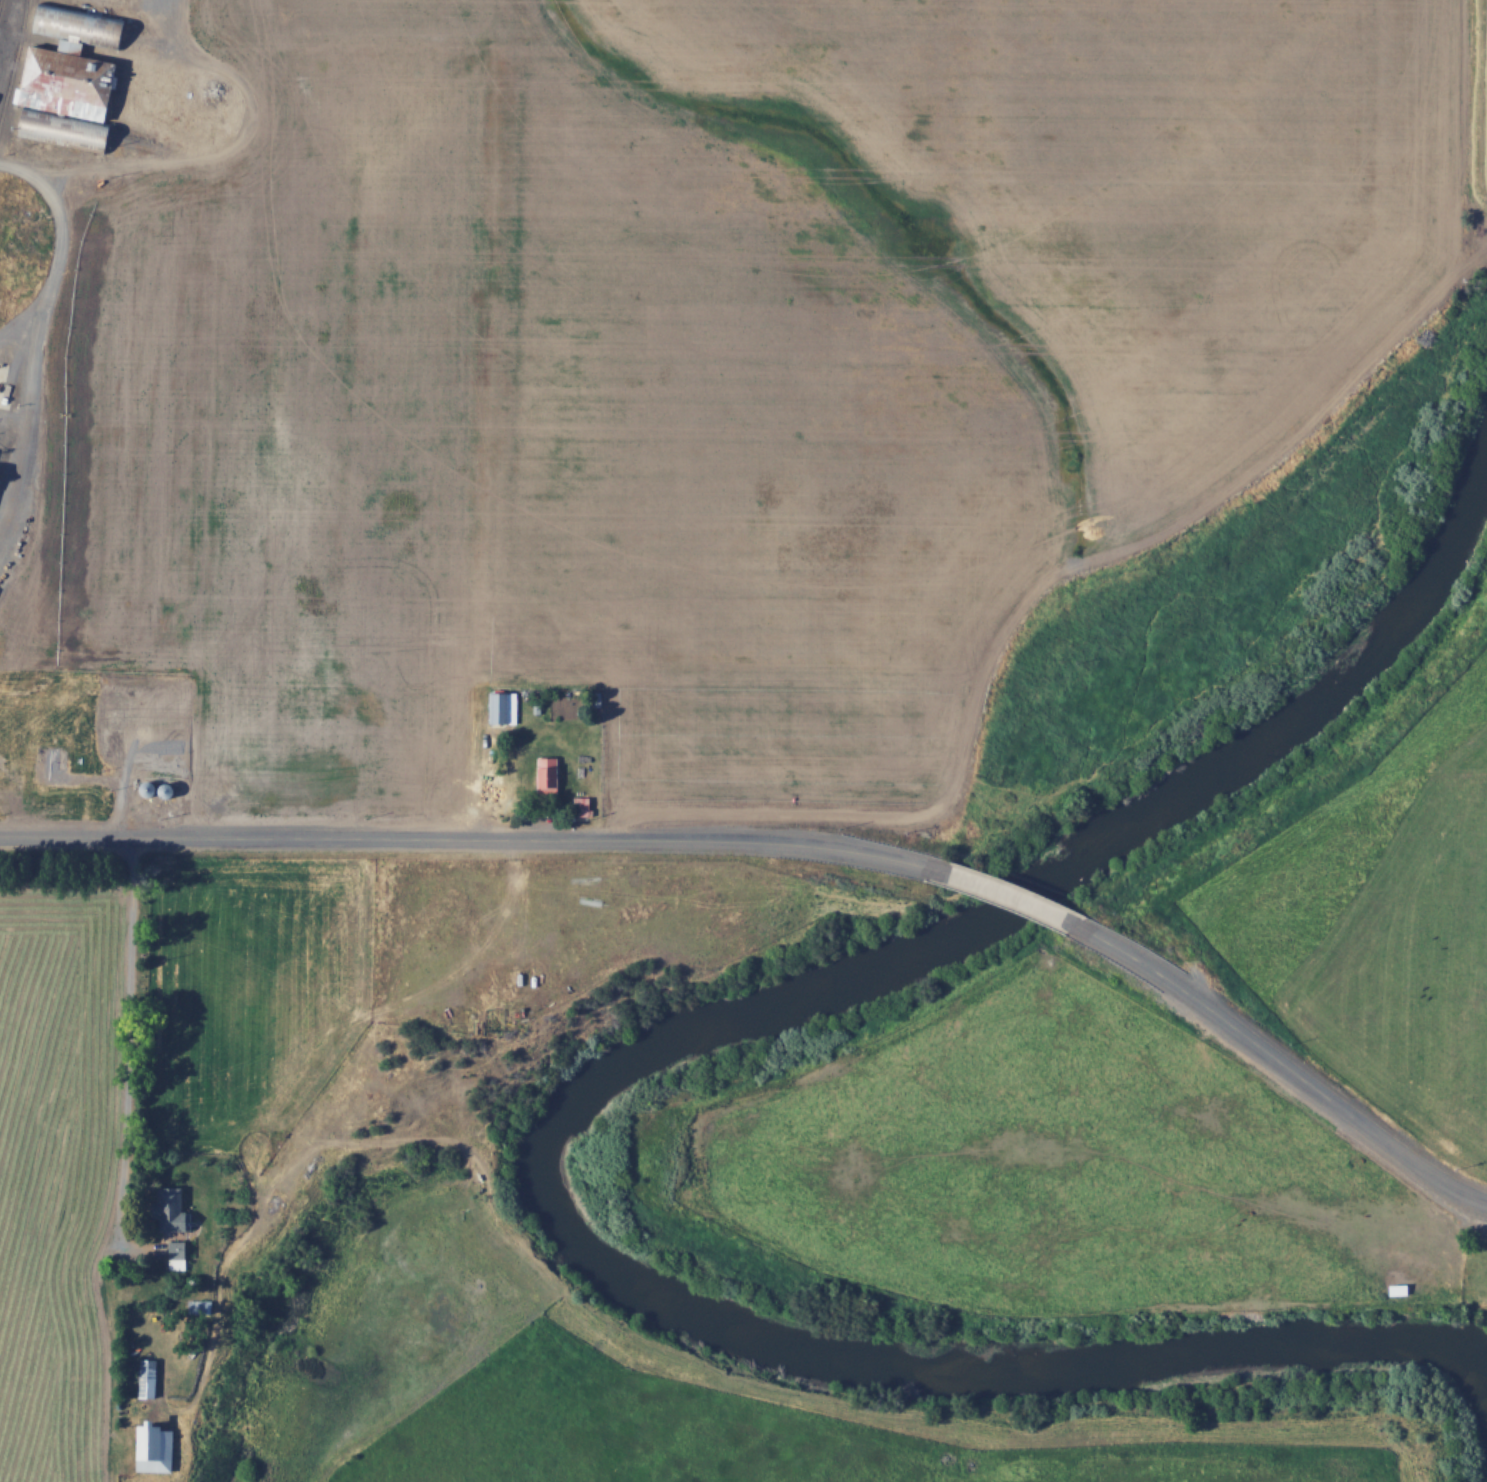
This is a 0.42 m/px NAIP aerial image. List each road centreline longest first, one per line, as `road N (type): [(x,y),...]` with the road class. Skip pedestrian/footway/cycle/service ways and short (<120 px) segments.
road 1 (residential): [(953,877),(852,854),(490,840),(0,840)]
road 2 (residential): [(1486,1203),(1075,927)]
road 3 (residential): [(0,560),(24,524),(61,295),(68,182),(0,165)]
road 4 (residential): [(1075,927),(953,877)]

